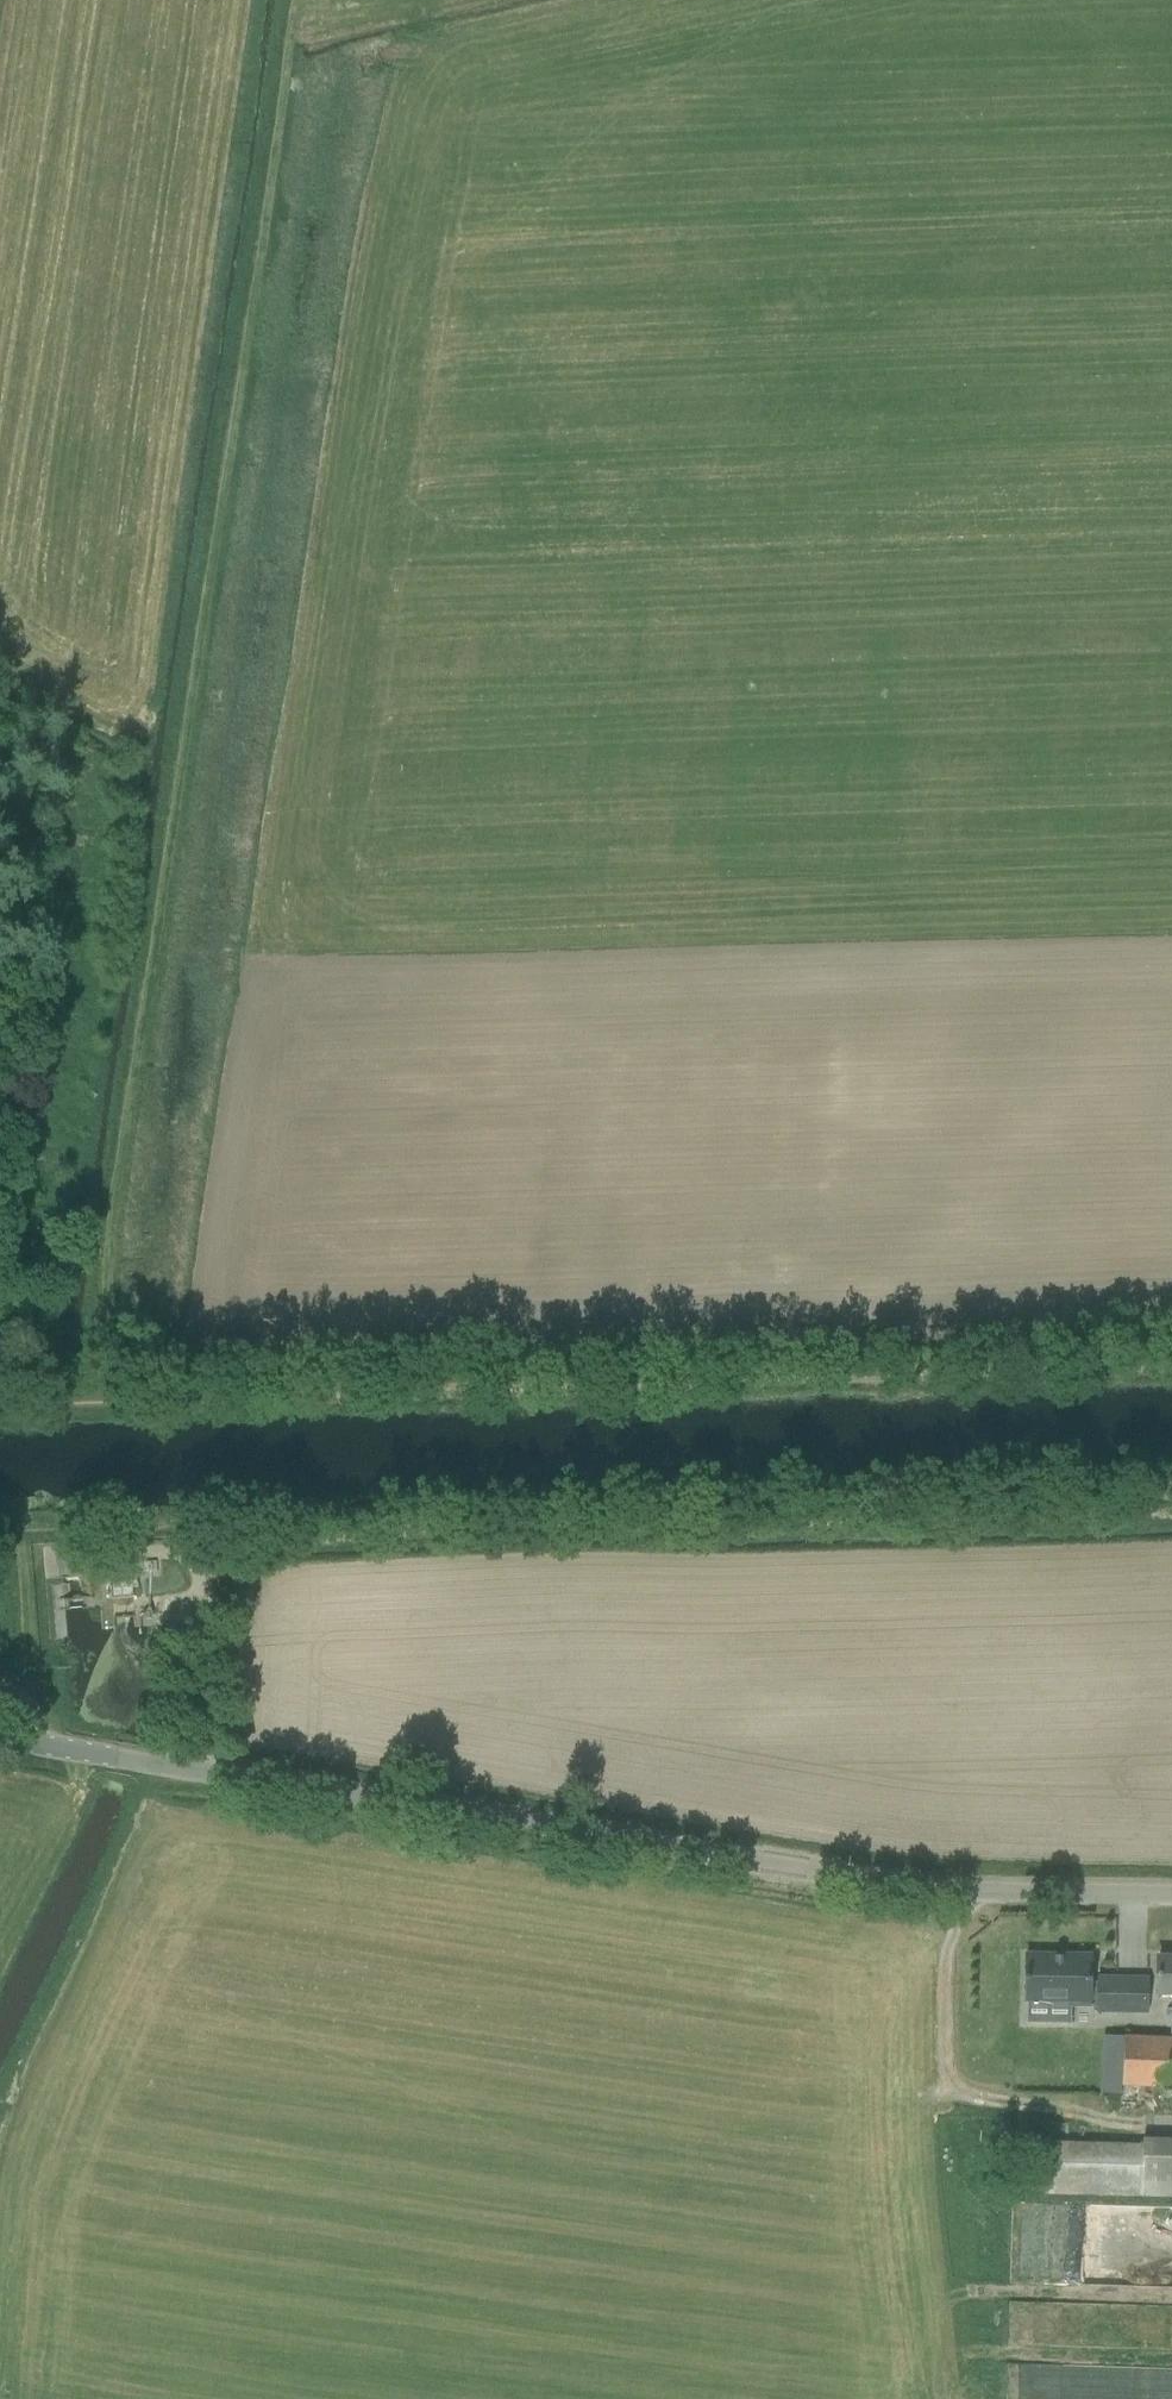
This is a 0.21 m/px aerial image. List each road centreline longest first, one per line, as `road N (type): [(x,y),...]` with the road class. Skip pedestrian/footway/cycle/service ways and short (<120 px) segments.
road 1 (unclassified): [(1171,1900),(816,1870),(102,1755)]

